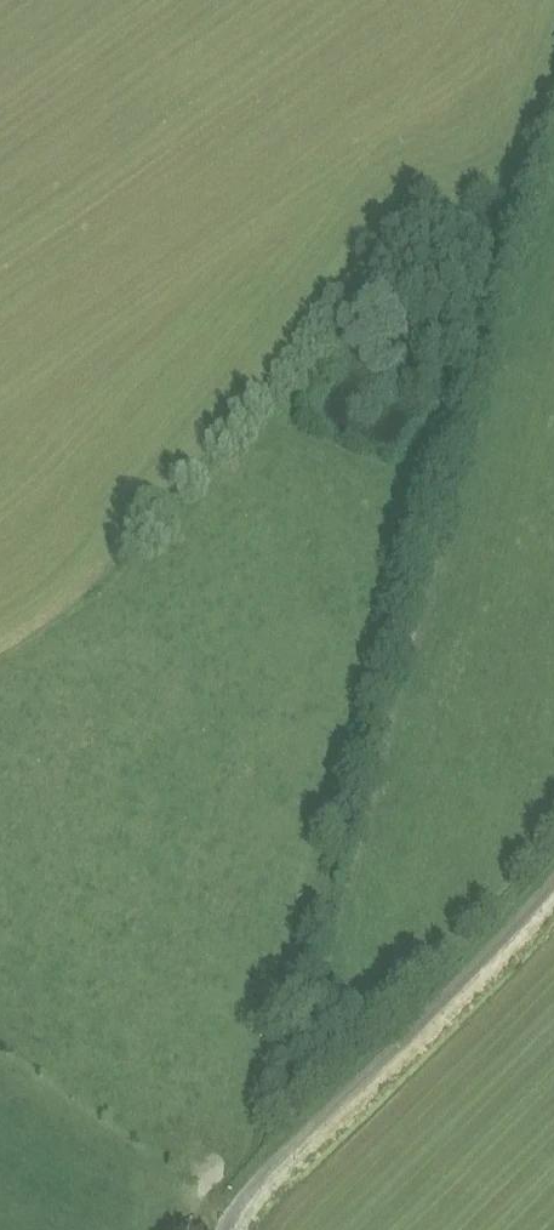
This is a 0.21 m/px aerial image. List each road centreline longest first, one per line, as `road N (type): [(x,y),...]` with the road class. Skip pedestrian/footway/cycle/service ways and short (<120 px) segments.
road 1 (unclassified): [(229,1229),(265,1176),(553,885)]

